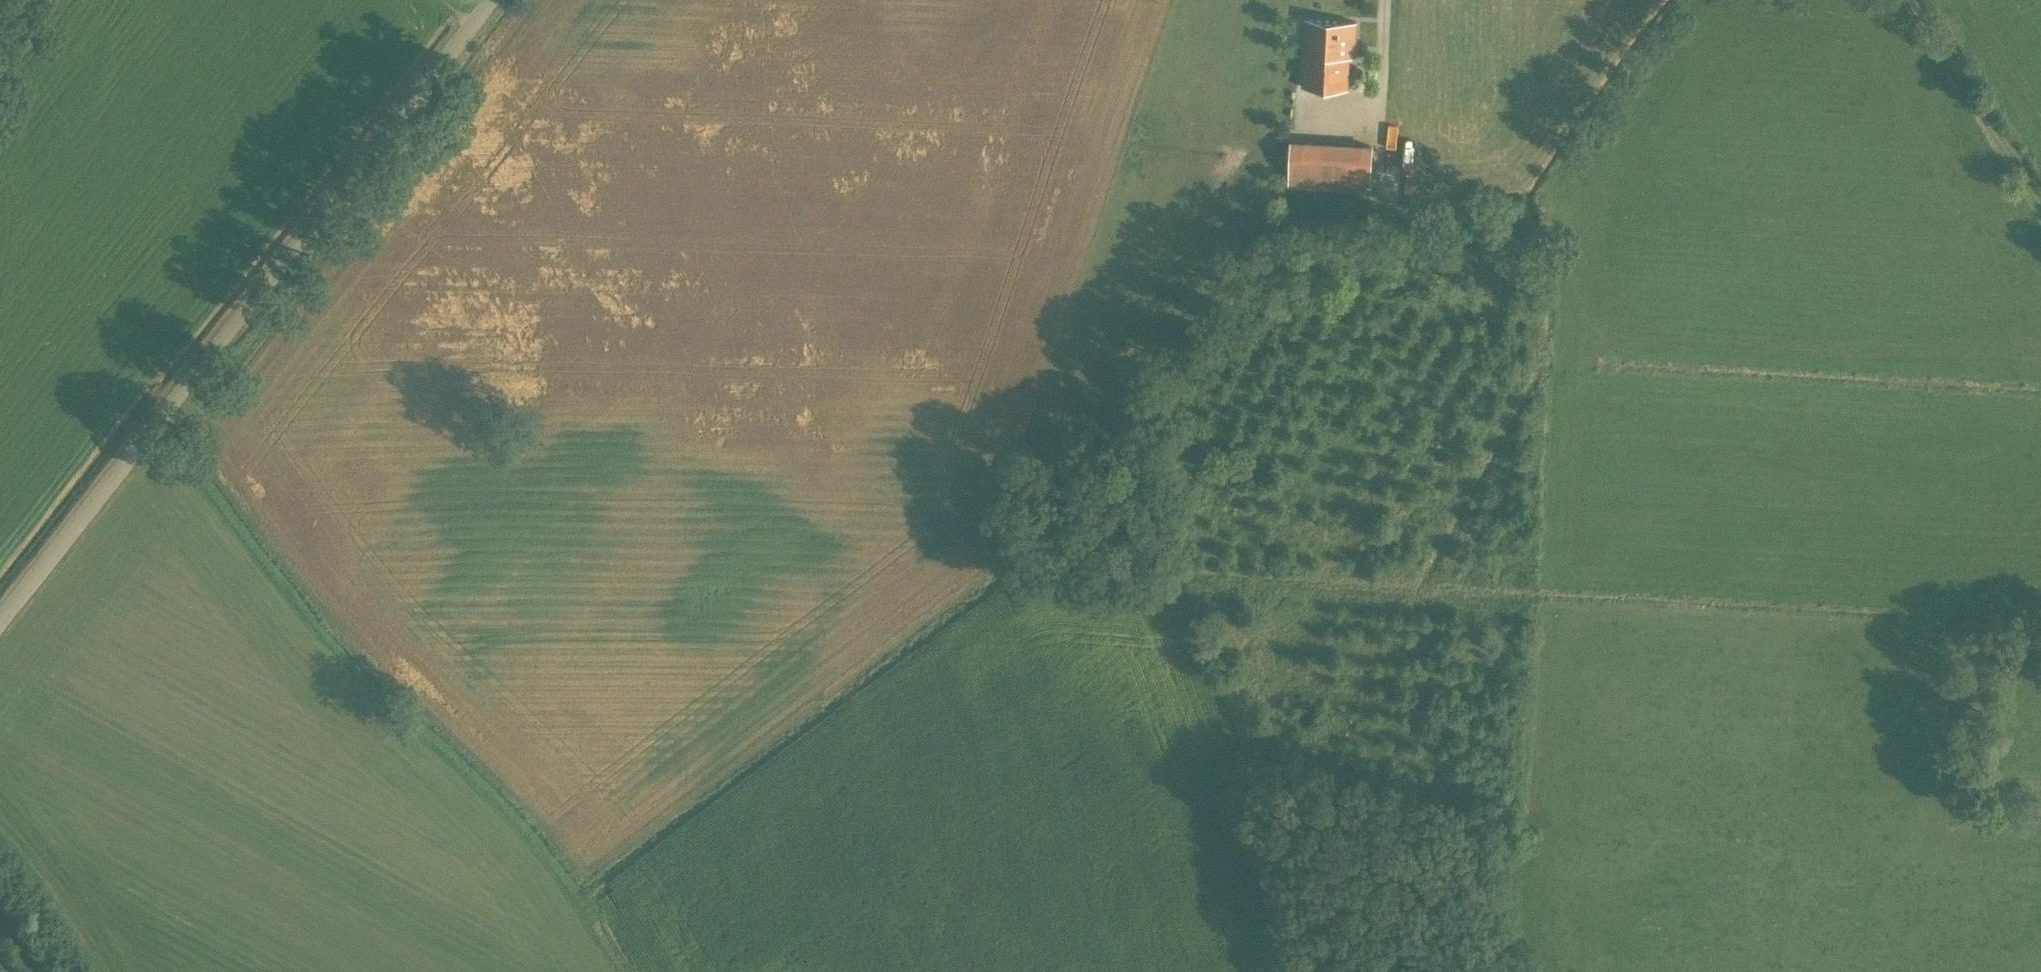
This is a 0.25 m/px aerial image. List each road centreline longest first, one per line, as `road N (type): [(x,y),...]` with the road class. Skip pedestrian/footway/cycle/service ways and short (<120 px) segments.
road 1 (tertiary): [(0,620),(492,0)]

